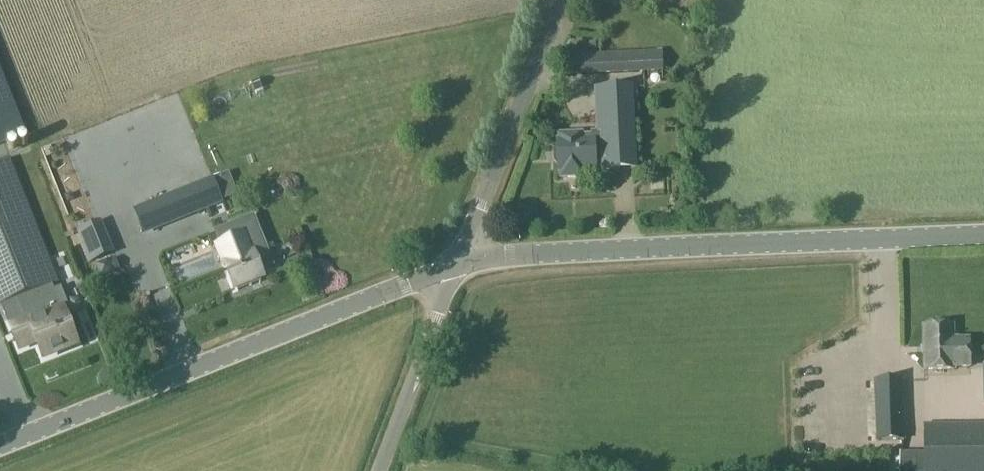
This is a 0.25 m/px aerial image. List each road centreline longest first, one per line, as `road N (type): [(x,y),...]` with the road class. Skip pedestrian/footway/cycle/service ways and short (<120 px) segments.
road 1 (unclassified): [(457,267),(567,248),(983,228)]
road 2 (unclassified): [(0,447),(457,267)]
road 3 (unclassified): [(457,267),(558,0)]
road 4 (unclassified): [(380,470),(457,267)]

